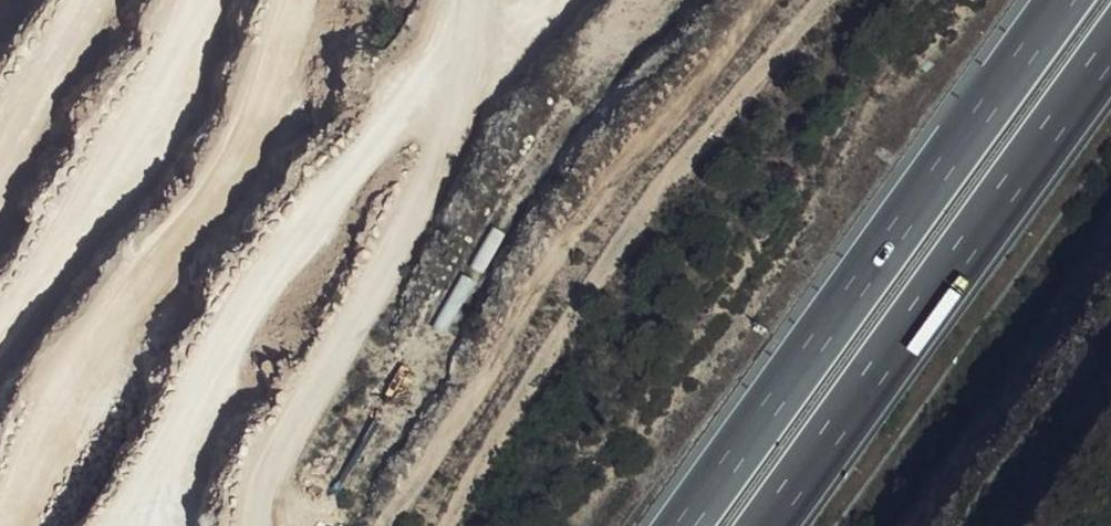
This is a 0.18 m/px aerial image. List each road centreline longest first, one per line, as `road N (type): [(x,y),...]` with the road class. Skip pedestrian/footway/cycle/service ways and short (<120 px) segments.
road 1 (motorway): [(1064,0),(686,525)]
road 2 (motorway): [(767,525),(1110,51)]

